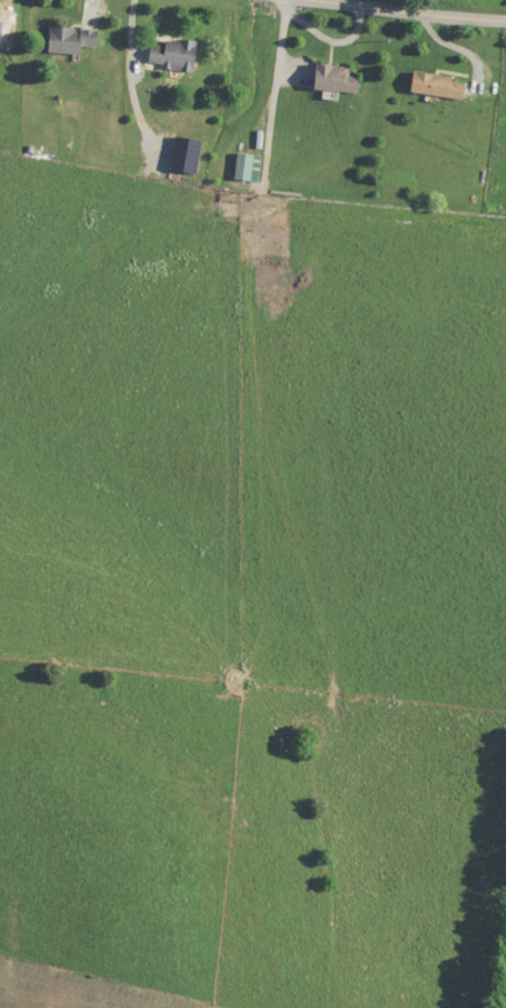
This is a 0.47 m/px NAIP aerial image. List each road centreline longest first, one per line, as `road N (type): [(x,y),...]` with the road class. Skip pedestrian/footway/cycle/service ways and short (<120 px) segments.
road 1 (tertiary): [(332,0),(505,20)]

